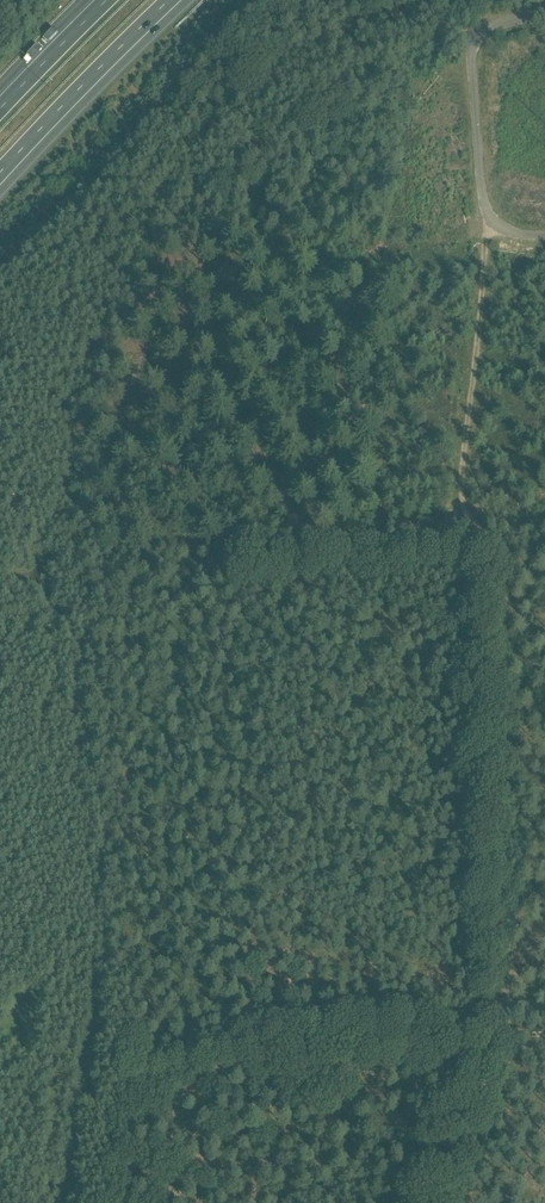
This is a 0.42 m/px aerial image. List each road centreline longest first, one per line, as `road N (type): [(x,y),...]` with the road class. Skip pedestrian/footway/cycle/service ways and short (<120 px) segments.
road 1 (track): [(492,220),(463,477),(467,513),(484,544),(490,599),(492,1036),(436,1202)]
road 2 (unclassified): [(544,234),(501,227),(486,208),(472,52),(482,33),(544,9)]
road 3 (motorway): [(0,181),(179,0)]
road 4 (motorway): [(103,0),(0,103)]

